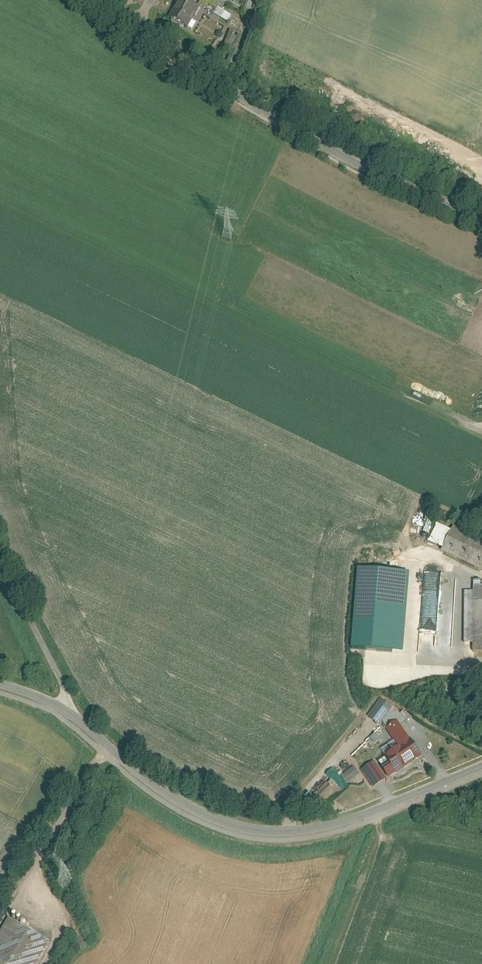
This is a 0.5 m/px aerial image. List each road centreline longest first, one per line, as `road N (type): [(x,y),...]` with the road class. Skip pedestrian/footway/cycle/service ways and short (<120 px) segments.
road 1 (residential): [(481,764),(346,819),(253,828),(162,789),(60,706)]
road 2 (residential): [(137,21),(343,155),(481,220)]
road 3 (residential): [(60,706),(63,683),(0,559)]

